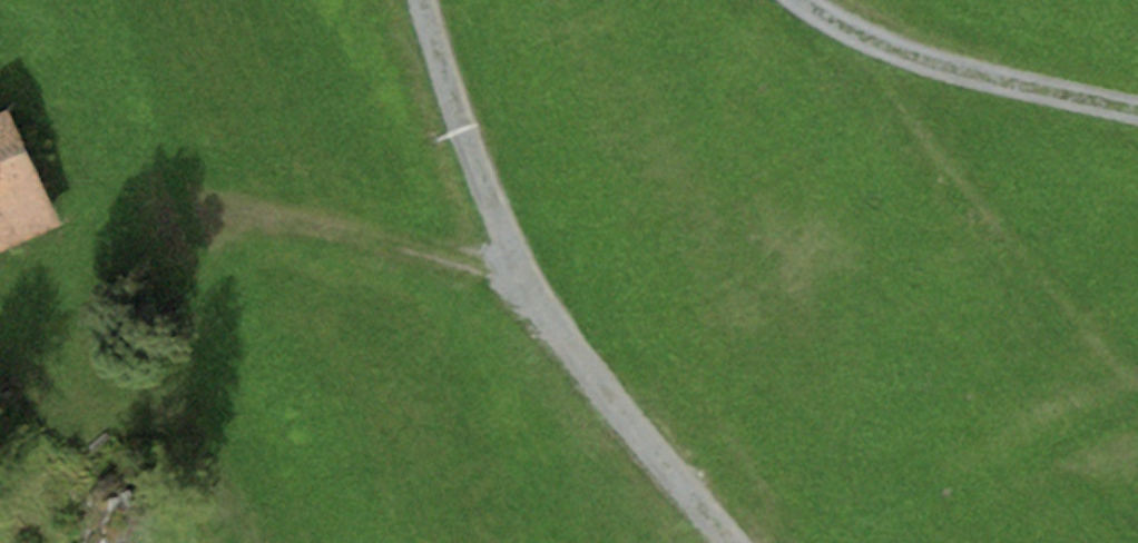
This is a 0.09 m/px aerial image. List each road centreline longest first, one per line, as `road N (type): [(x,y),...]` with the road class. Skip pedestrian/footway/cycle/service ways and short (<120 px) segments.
road 1 (track): [(732,542),(574,355),(476,170),(424,0)]
road 2 (track): [(184,207),(354,232),(535,285)]
road 3 (track): [(804,0),(920,56),(1137,111)]

